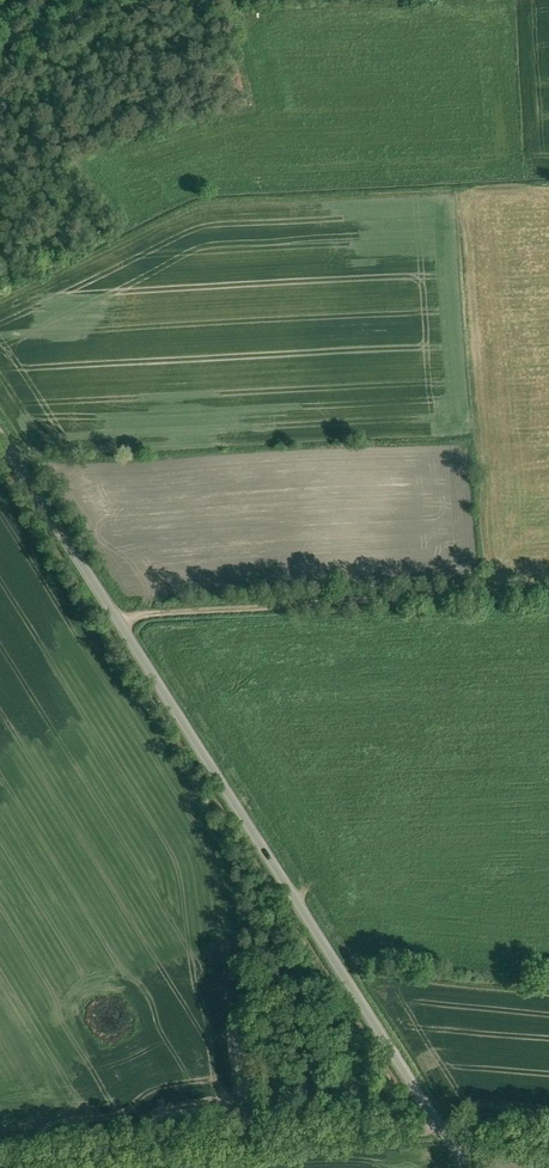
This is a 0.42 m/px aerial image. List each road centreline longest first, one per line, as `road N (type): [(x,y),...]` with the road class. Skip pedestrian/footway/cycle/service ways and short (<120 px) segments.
road 1 (unclassified): [(465,1167),(0,439)]
road 2 (track): [(118,625),(146,613),(548,593)]

